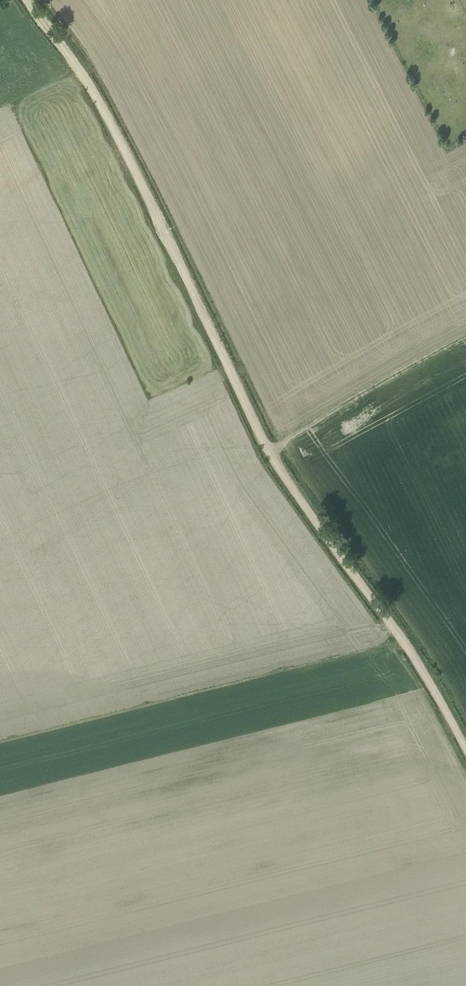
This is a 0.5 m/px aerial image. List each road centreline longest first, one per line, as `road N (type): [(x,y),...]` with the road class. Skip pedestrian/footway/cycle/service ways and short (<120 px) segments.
road 1 (track): [(26,0),(108,118),(268,450)]
road 2 (track): [(268,450),(423,673),(465,752)]
road 3 (track): [(465,340),(268,450)]

